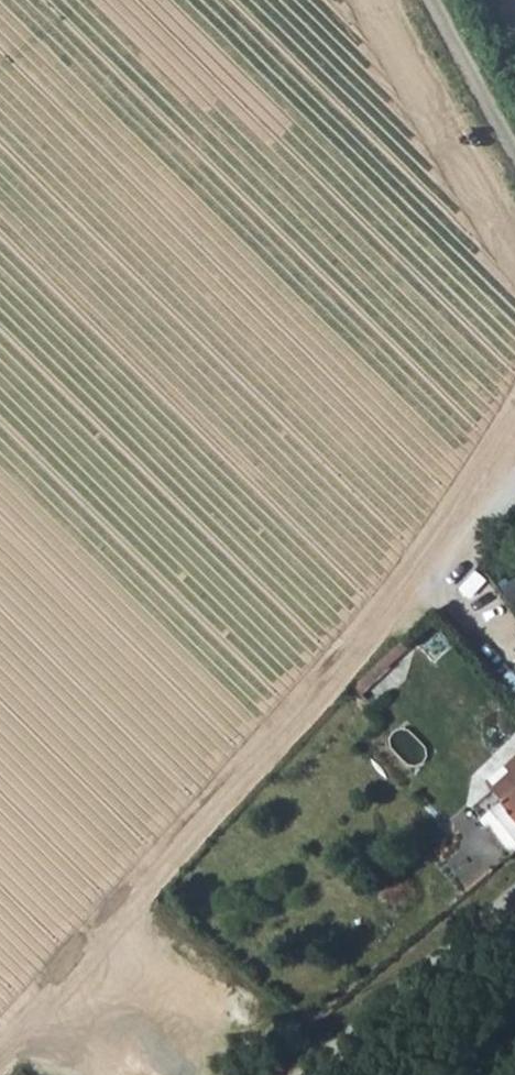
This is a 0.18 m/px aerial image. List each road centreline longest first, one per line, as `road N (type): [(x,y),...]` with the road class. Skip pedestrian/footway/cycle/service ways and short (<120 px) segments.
road 1 (track): [(310,1074),(513,897)]
road 2 (unclassified): [(445,0),(514,132)]

